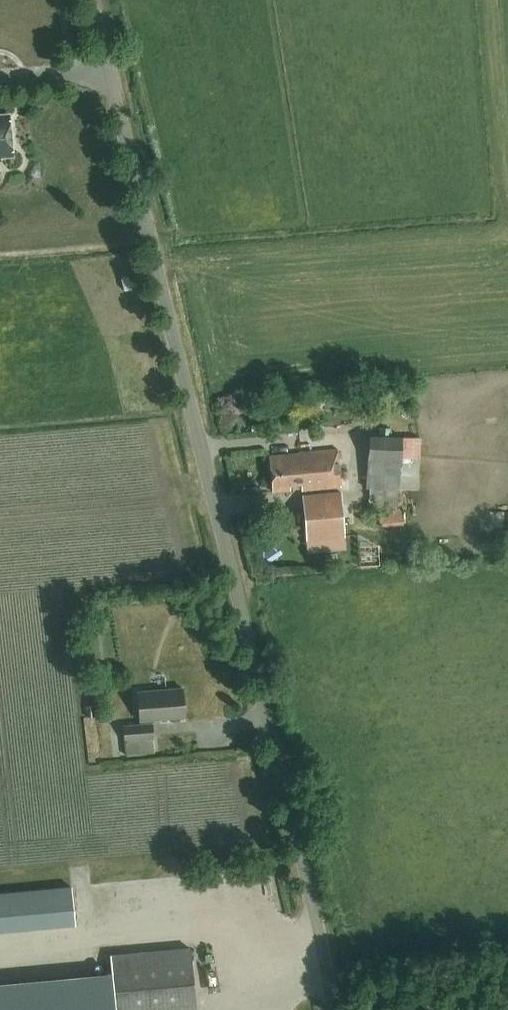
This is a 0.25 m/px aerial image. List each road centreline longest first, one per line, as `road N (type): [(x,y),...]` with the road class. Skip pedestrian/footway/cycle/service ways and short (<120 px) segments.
road 1 (unclassified): [(328,1009),(92,0)]

